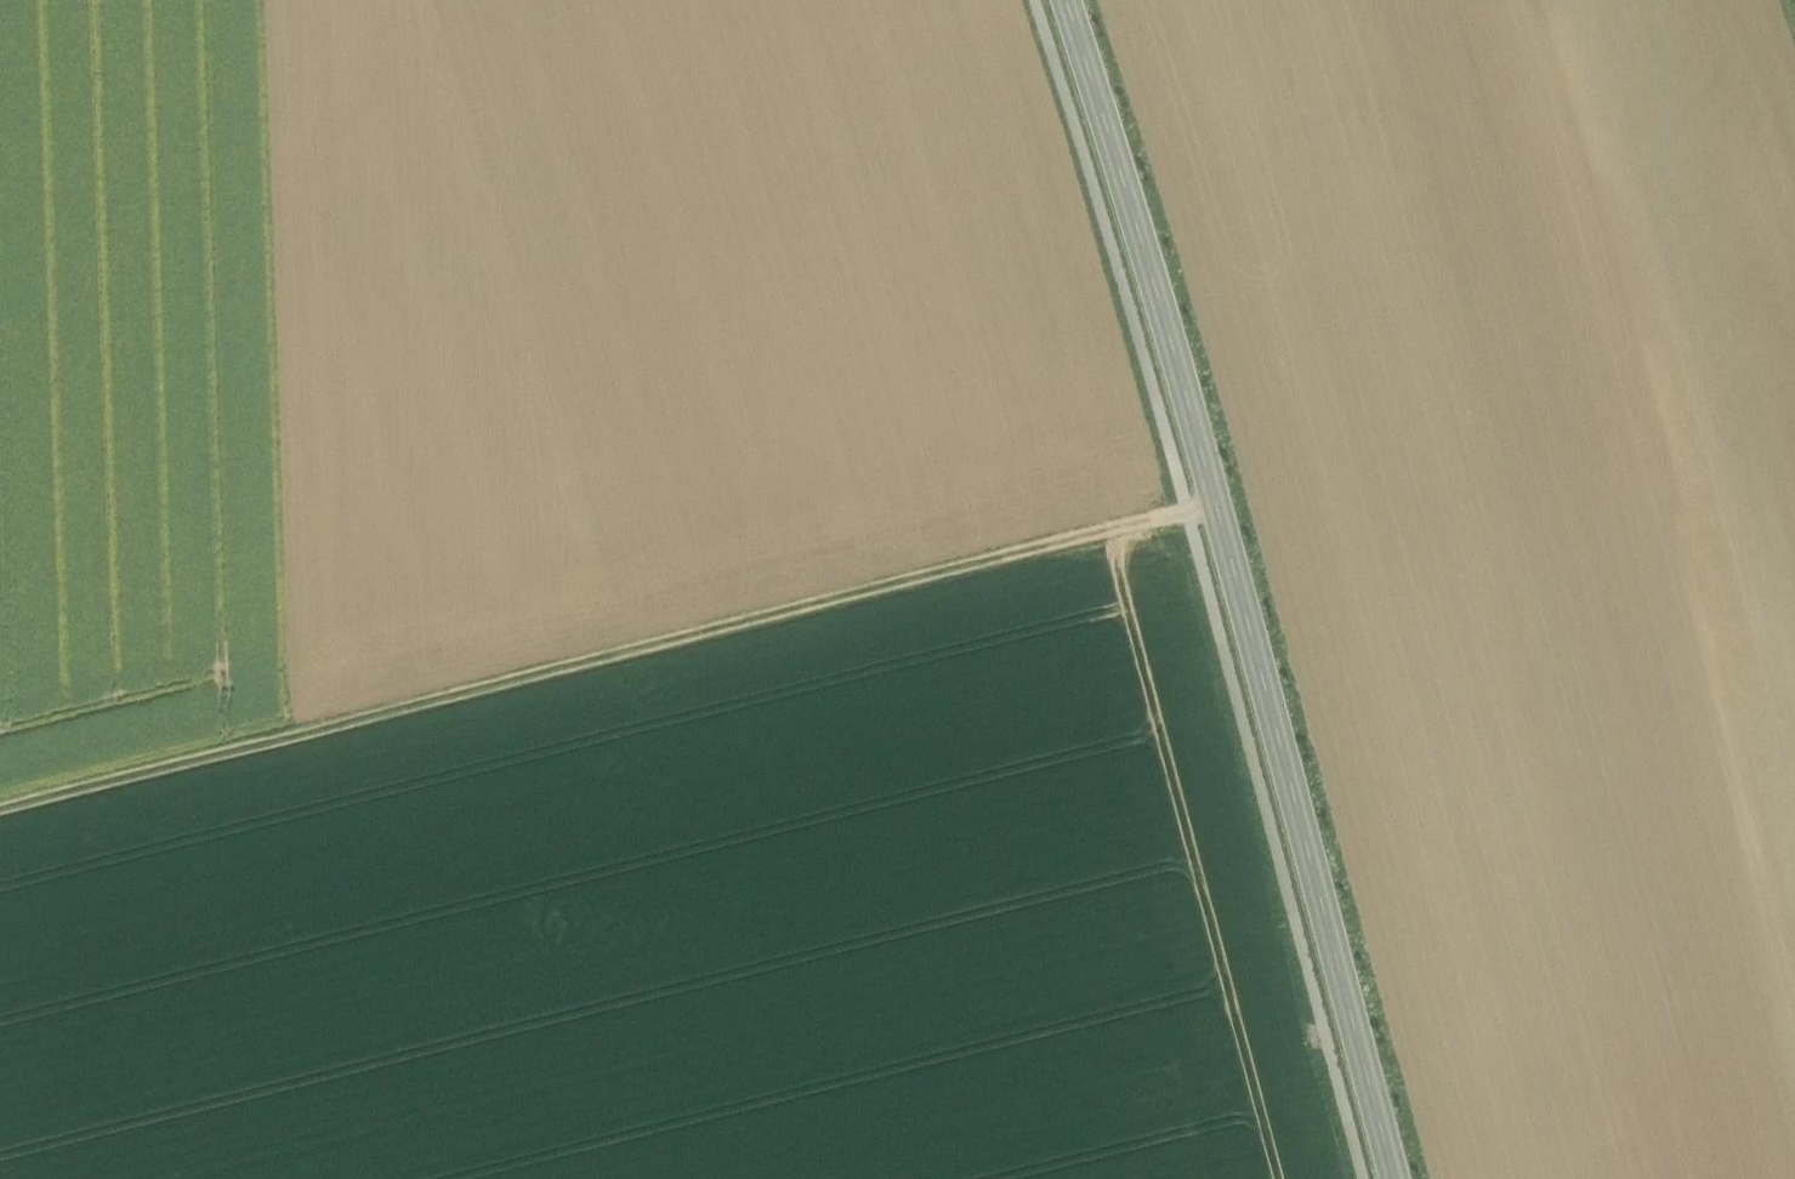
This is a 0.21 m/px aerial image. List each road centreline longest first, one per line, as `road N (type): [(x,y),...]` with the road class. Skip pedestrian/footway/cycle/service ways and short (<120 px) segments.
road 1 (track): [(0,809),(1216,499)]
road 2 (tertiary): [(1070,0),(1216,499),(1395,1178)]

